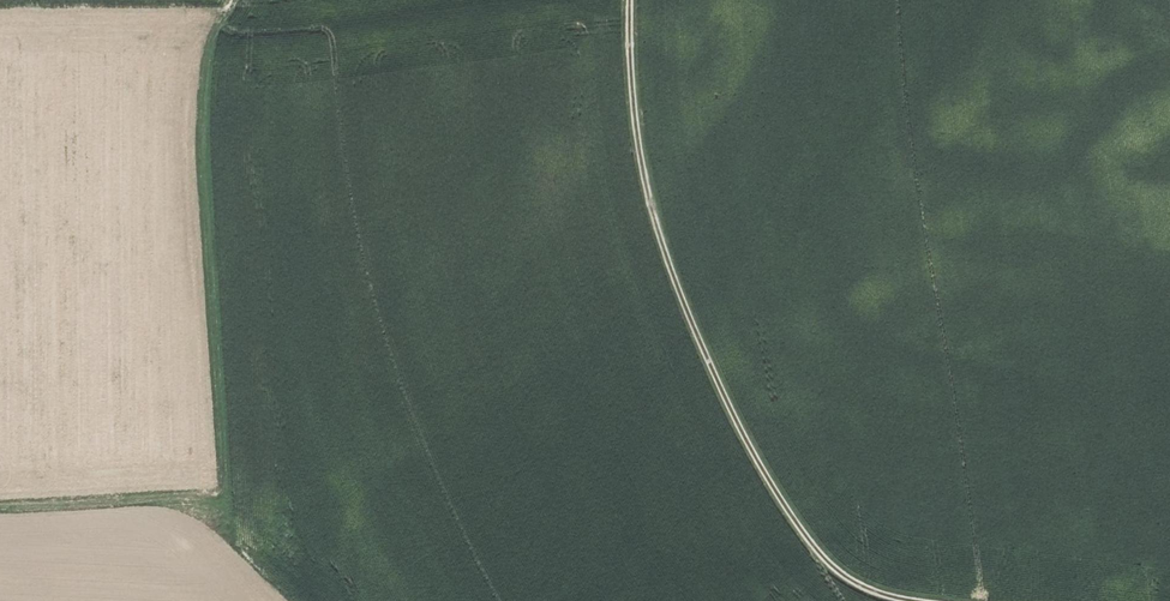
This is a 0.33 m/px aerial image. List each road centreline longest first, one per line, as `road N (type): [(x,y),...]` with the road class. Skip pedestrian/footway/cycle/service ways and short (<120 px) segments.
road 1 (track): [(0,512),(226,491),(204,134),(213,34),(236,0)]
road 2 (track): [(923,600),(842,578),(812,550),(762,468),(650,205),(630,68),(632,0)]

